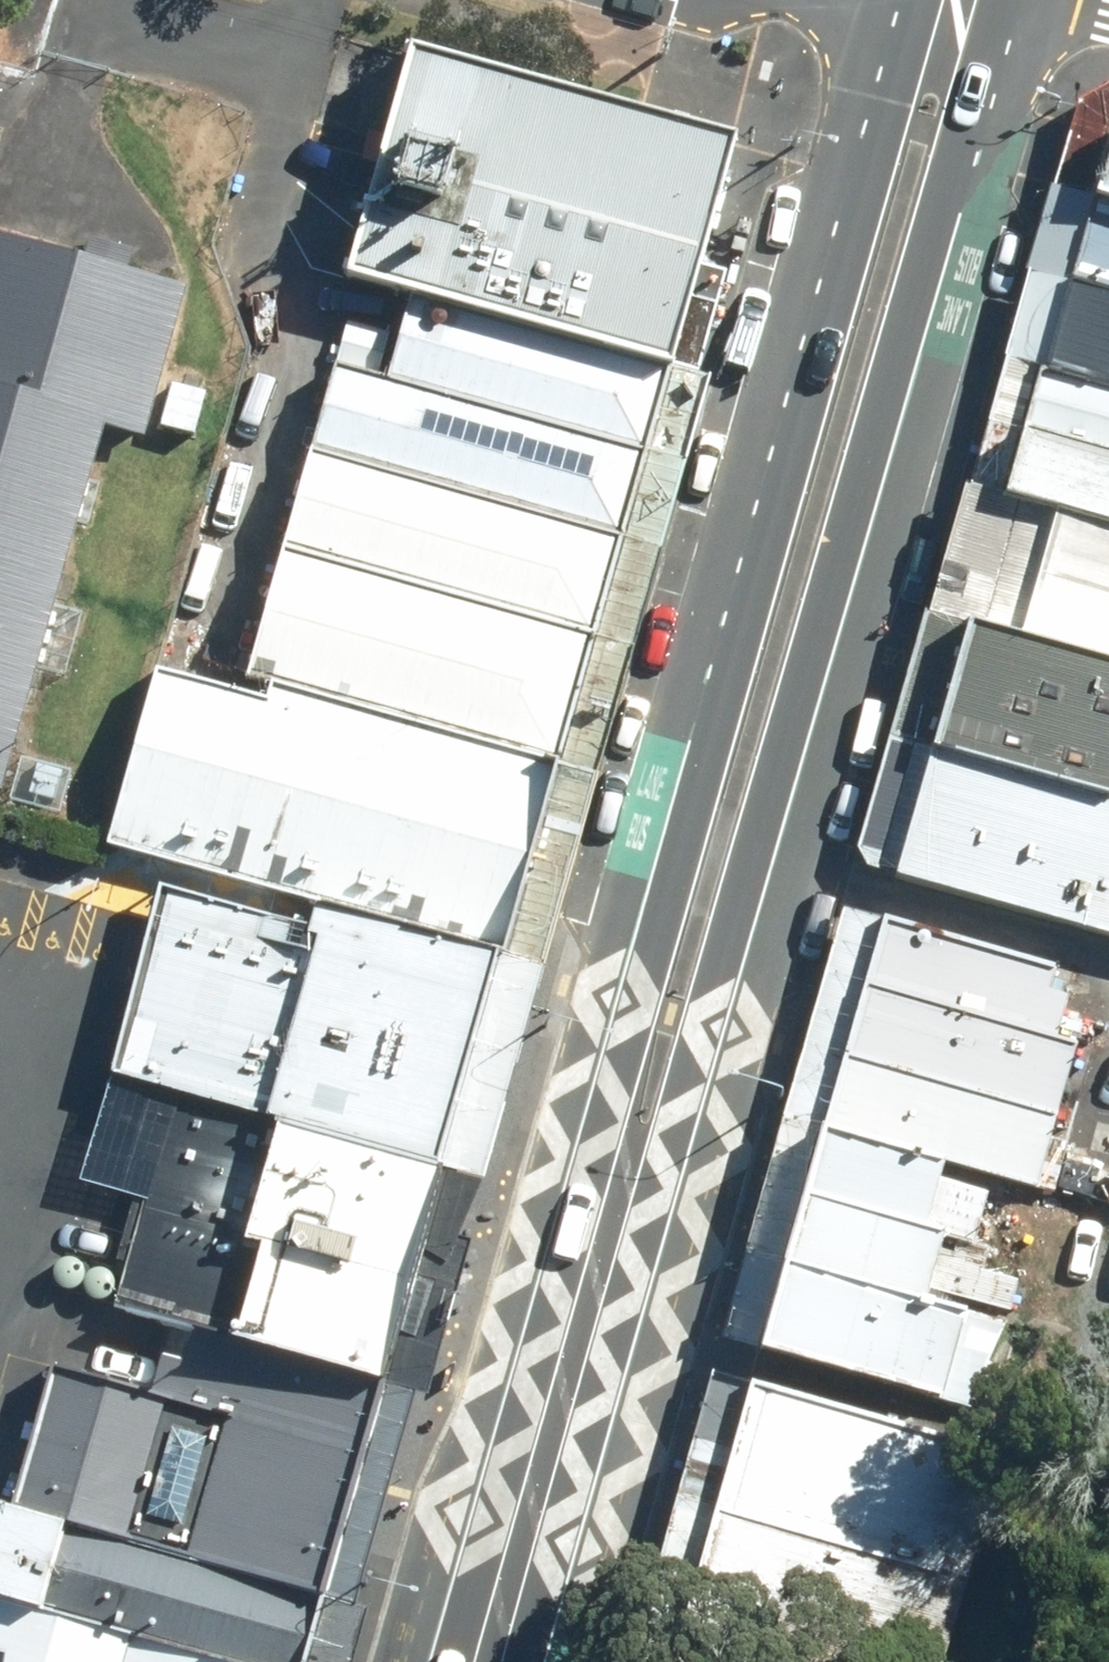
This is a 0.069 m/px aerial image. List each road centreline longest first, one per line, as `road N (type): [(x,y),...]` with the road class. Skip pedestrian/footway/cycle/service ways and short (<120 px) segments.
road 1 (primary): [(990,0),(979,72),(721,1023),(613,1227)]
road 2 (primary): [(613,1227),(612,992),(876,89),(920,0)]
road 3 (primary): [(613,1227),(491,1661)]

